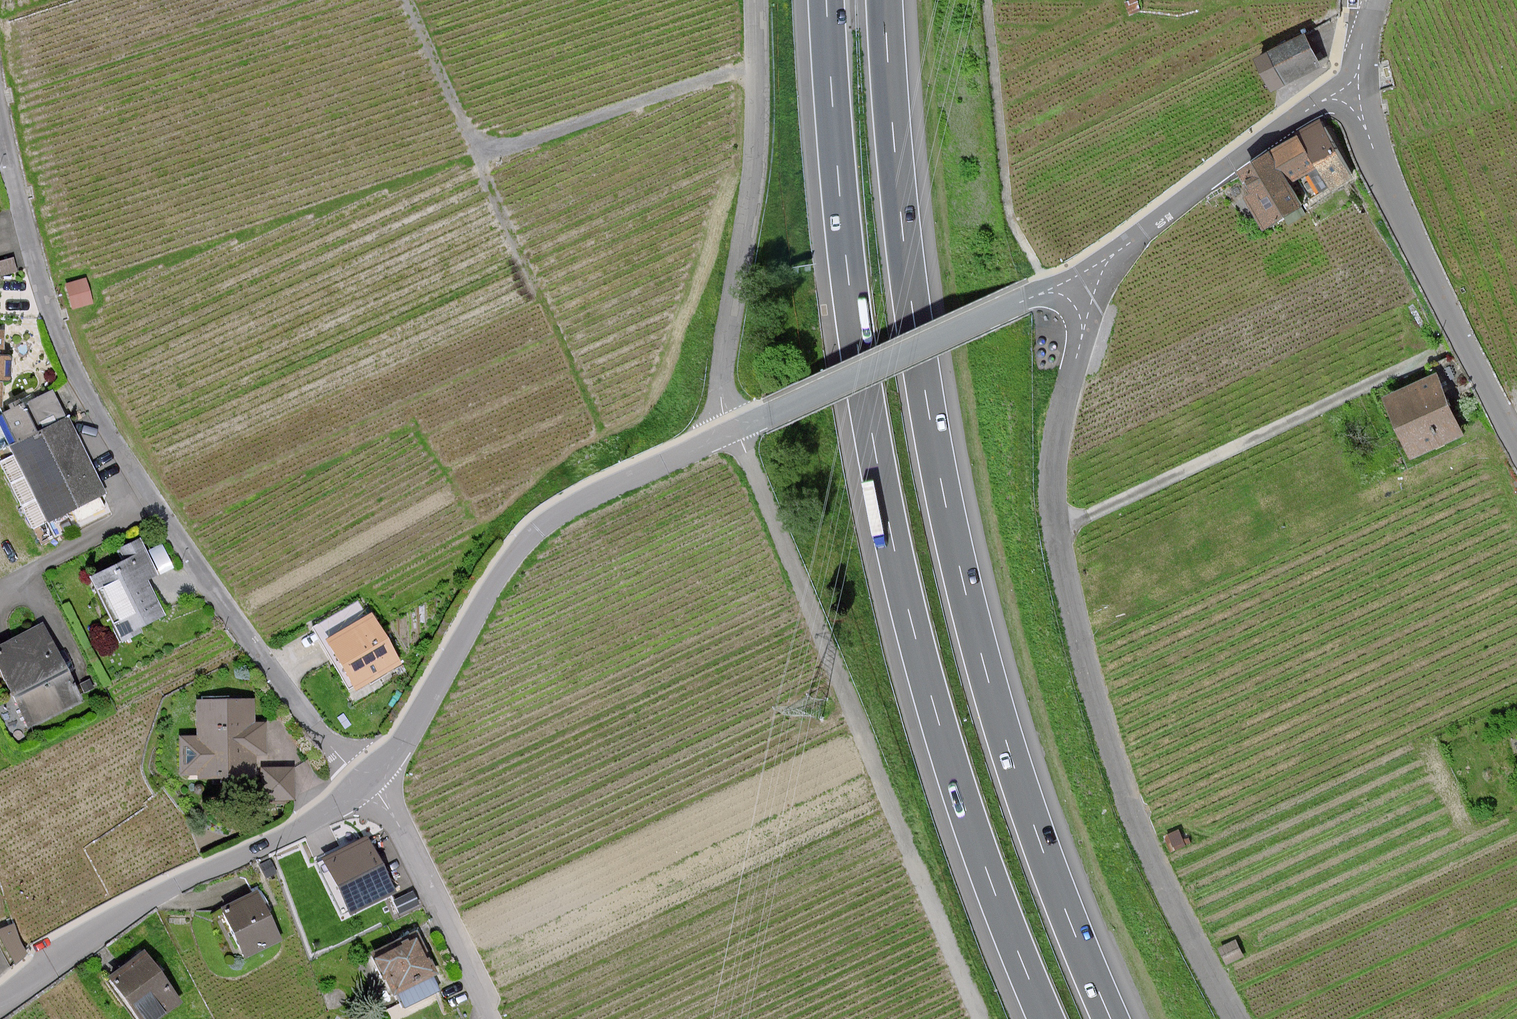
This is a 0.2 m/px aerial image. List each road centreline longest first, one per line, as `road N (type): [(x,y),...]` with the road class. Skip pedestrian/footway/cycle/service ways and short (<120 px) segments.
road 1 (motorway): [(1110,1018),(1048,867),(944,508),(899,213),(885,0)]
road 2 (motorway): [(826,0),(852,323),(888,524),(945,746),(1046,1018)]
road 3 (unclassified): [(1086,270),(1092,294),(1052,459),(1059,541),(1097,696),(1150,849),(1235,1018)]
road 4 (residential): [(0,119),(40,281),(80,385),(285,689),(366,781)]
road 5 (track): [(735,429),(982,1018)]
road 6 (unclassified): [(735,429),(541,529),(498,577),(400,742),(366,781)]
road 7 (track): [(756,68),(491,145),(467,129),(408,0)]
road 8 (residential): [(735,429),(722,406),(721,374),(754,158),(755,0)]
road 9 (unclassified): [(366,781),(307,822),(113,919),(0,998)]
road 10 (unclassified): [(1355,93),(1410,236),(1516,444)]
road 11 (unclassified): [(1086,270),(735,429)]
road 12 (unclassified): [(1355,93),(1313,107),(1086,270)]
road 13 (unclassified): [(366,781),(405,834),(492,1018)]

